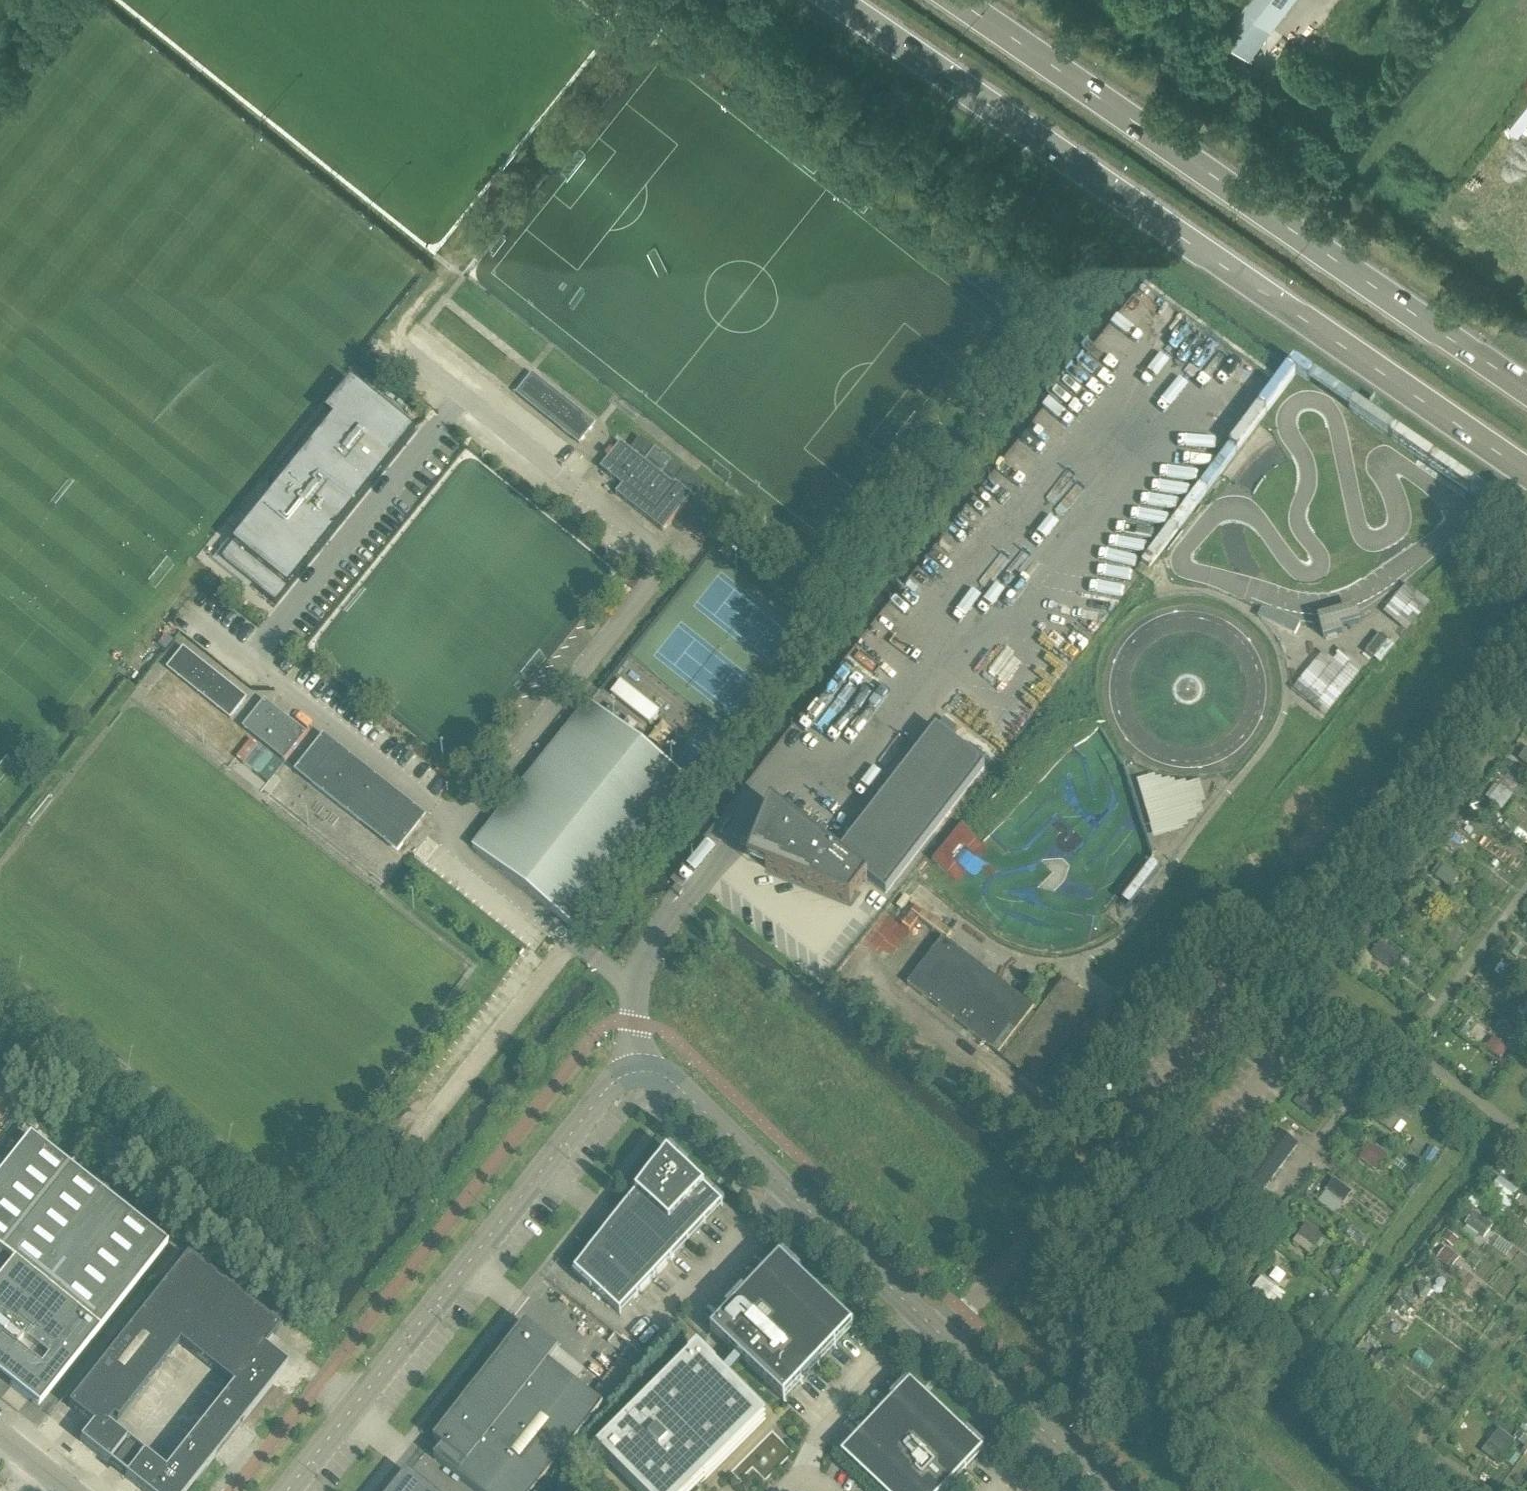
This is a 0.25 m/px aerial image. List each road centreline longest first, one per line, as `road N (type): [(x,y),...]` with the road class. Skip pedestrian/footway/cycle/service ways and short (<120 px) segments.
road 1 (primary): [(837,0),(1526,478)]
road 2 (primary): [(1526,391),(958,0)]
road 3 (tertiary): [(1112,1490),(669,1074),(642,1063)]
road 4 (tertiary): [(289,1490),(612,1080),(642,1063)]

